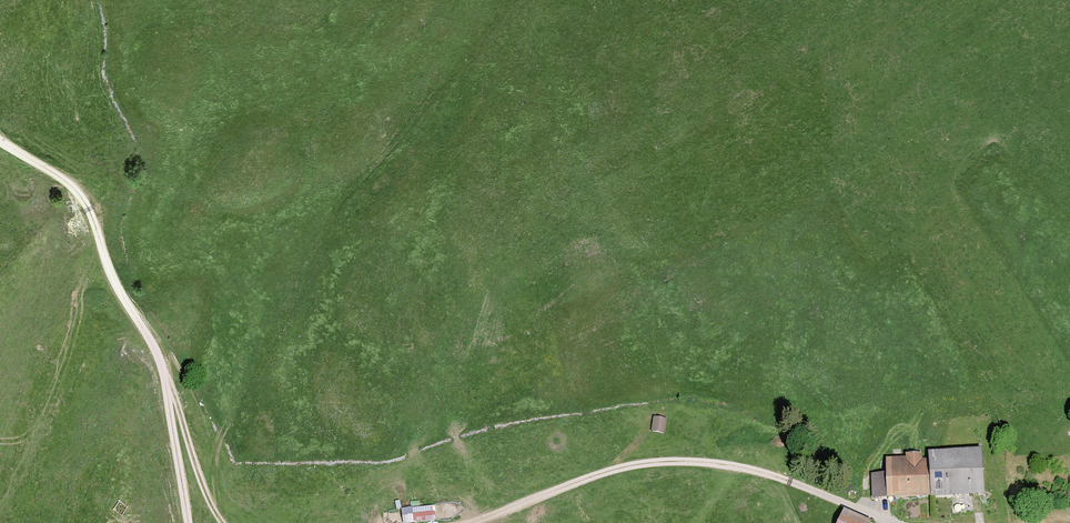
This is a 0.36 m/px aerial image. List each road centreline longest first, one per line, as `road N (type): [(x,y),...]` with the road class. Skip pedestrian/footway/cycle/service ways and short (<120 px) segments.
road 1 (track): [(189,522),(167,373),(116,283),(93,213),(62,176),(0,141)]
road 2 (track): [(474,522),(591,477),(655,463),(711,463),(790,482)]
road 3 (track): [(167,373),(221,522)]

